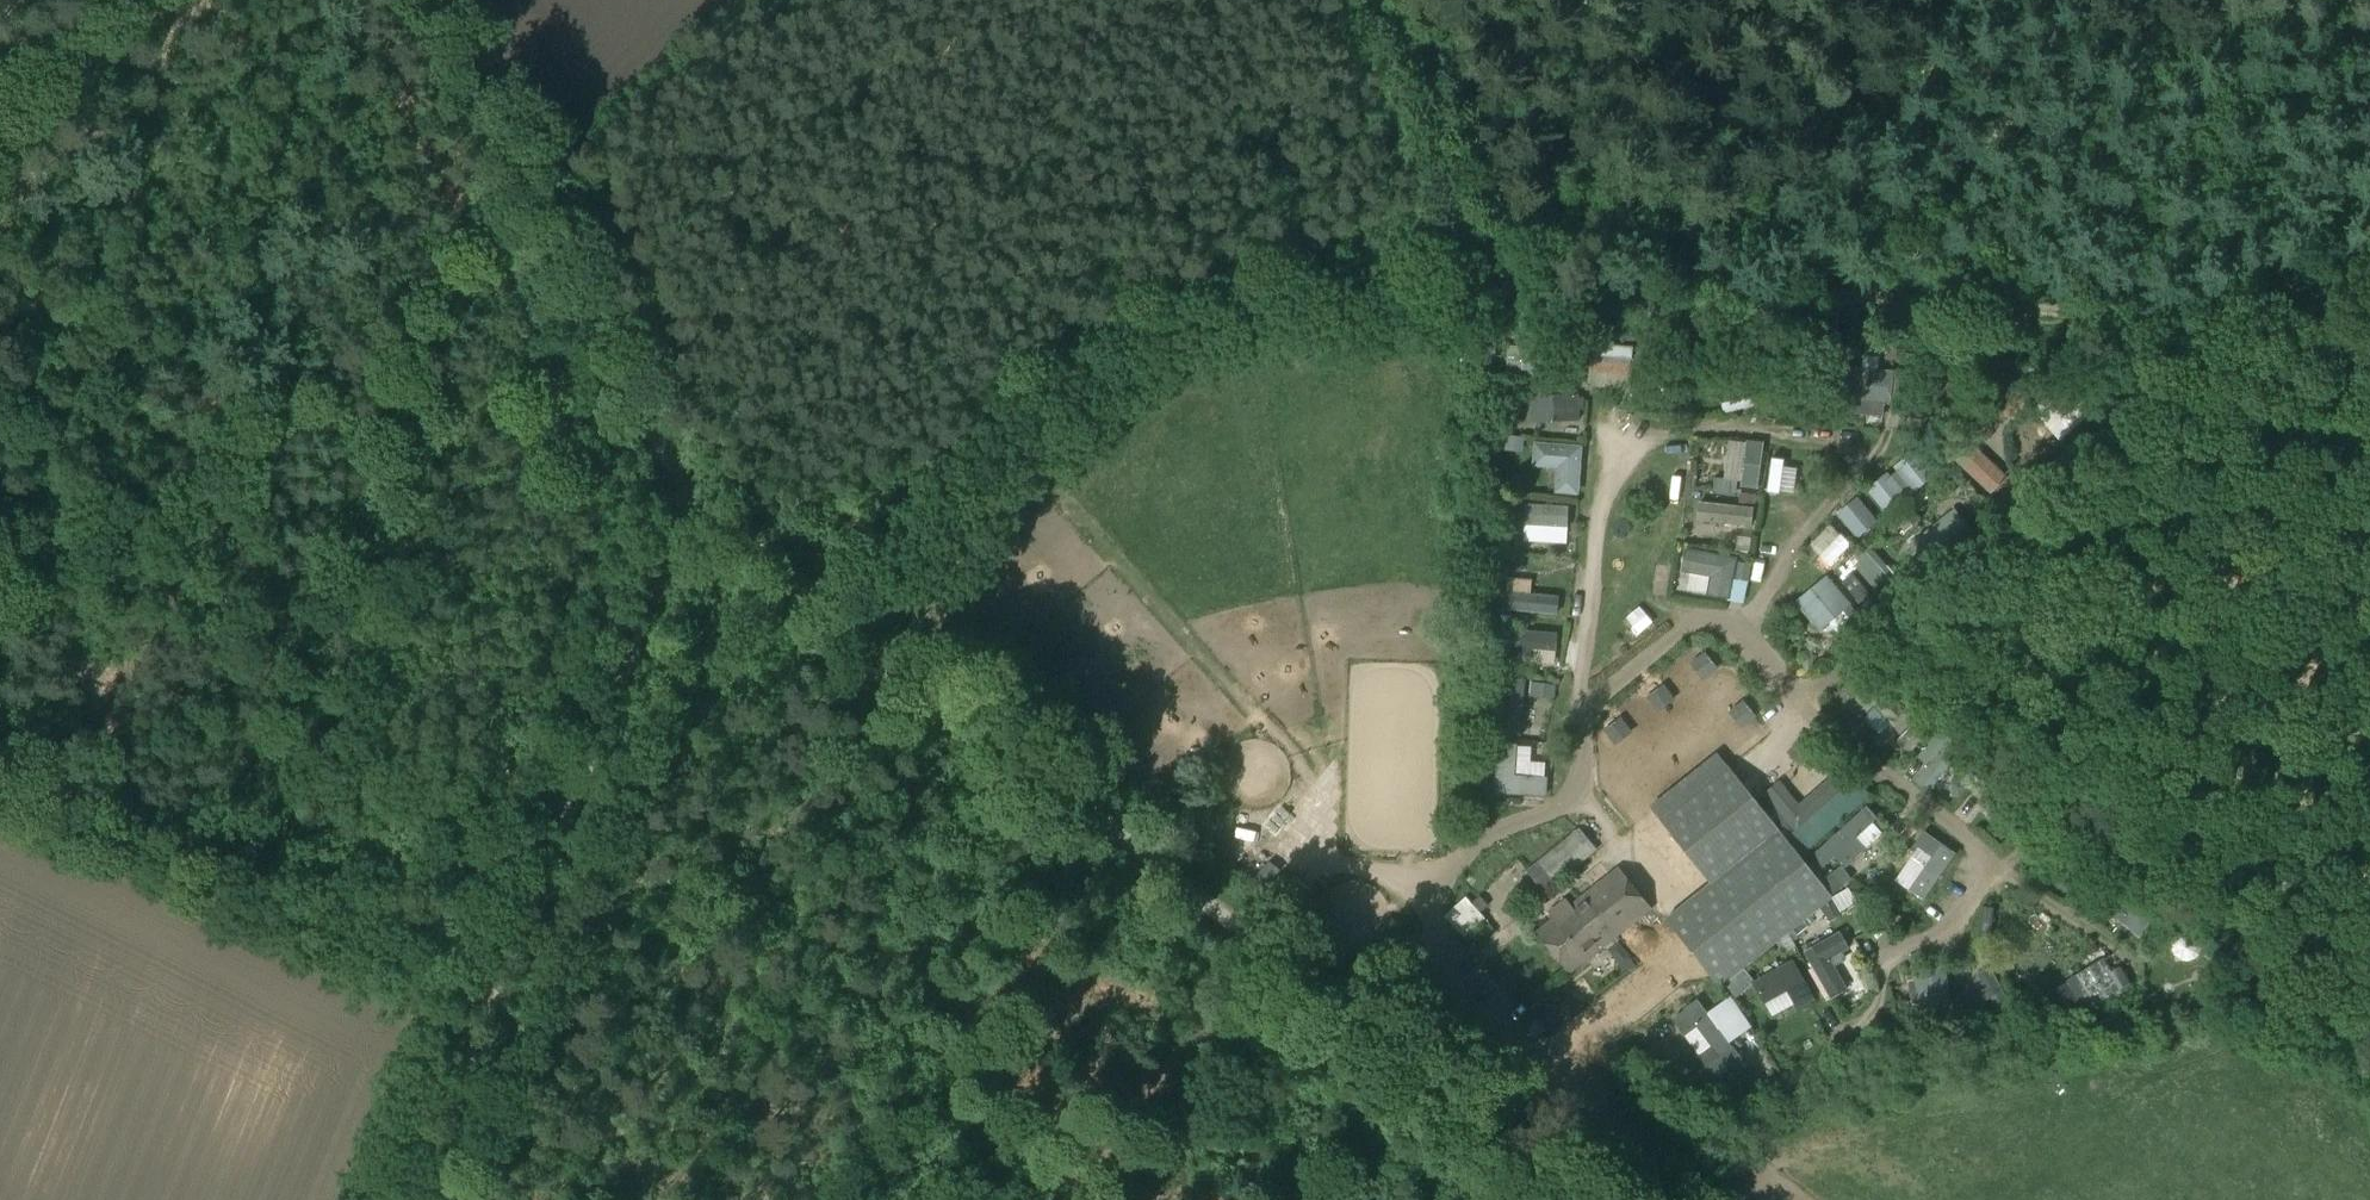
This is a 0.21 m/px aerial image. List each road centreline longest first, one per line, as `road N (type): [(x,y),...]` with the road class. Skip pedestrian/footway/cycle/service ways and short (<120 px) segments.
road 1 (track): [(2261,330),(1901,307),(1245,291),(1190,306),(1083,365),(987,443),(839,616)]
road 2 (unclassified): [(1587,1199),(721,522)]
road 3 (track): [(2158,980),(1803,703),(1808,690),(2261,330)]
road 4 (track): [(1258,943),(1341,869),(1374,867),(1425,880),(1570,802),(1586,761),(1581,707),(1688,624),(1736,625),(1819,722)]
road 5 (track): [(721,522),(673,571),(416,1199)]
road 6 (track): [(0,268),(81,342),(135,417),(207,455),(222,477),(220,497),(80,758),(48,780),(0,791)]
road 7 (track): [(2369,947),(2296,944),(2272,914),(2298,333)]
road 8 (unclassified): [(435,0),(674,470),(721,522)]
road 9 (track): [(2216,0),(2290,309)]
road 10 (track): [(1463,290),(1458,195),(1435,122),(1380,0)]
road 11 (track): [(2001,860),(1957,918),(1879,960),(1876,1015),(1809,1072)]
road 12 (track): [(1581,707),(1599,513),(1628,437)]
road 13 (track): [(242,919),(0,797)]
road 14 (track): [(1742,633),(1821,515),(1889,435)]
road 15 (track): [(2369,248),(2261,330)]
road 16 (track): [(91,0),(0,94)]

